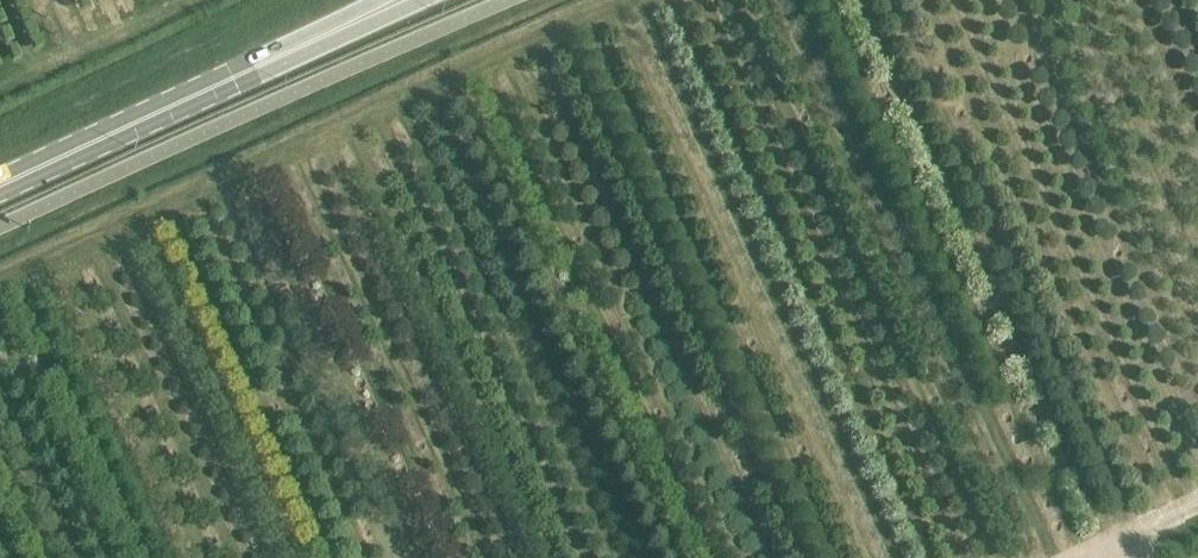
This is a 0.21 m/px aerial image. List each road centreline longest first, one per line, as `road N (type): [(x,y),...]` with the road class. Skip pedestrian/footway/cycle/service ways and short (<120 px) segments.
road 1 (primary): [(0,185),(399,0)]

